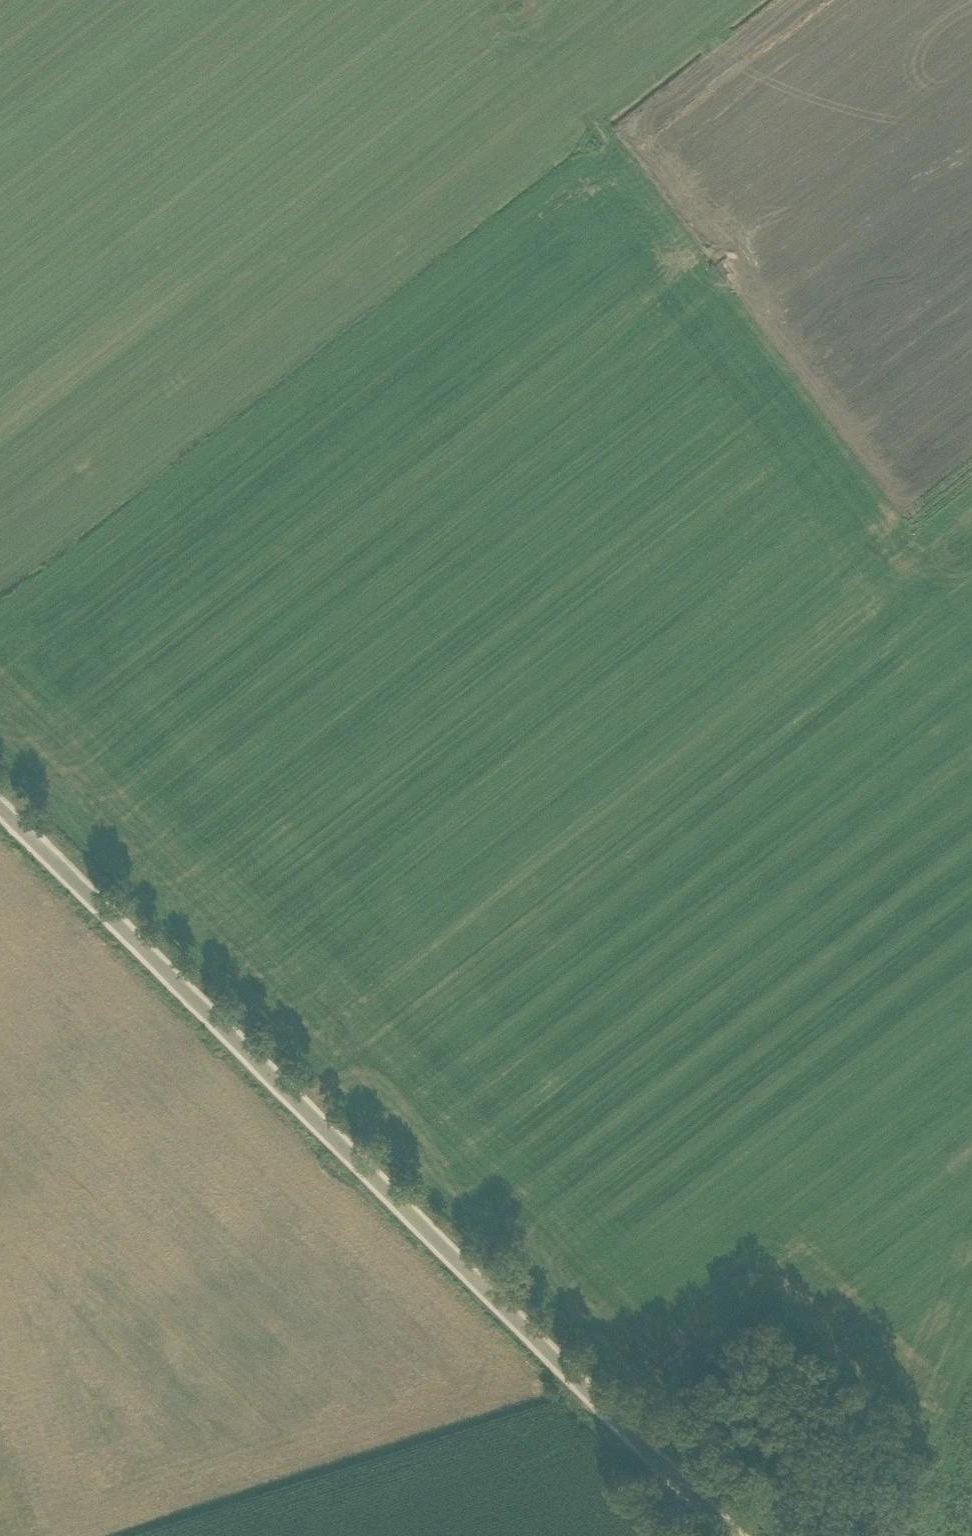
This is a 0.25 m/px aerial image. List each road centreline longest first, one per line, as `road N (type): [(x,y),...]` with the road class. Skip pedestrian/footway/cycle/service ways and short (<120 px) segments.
road 1 (unclassified): [(731,1535),(0,804)]

